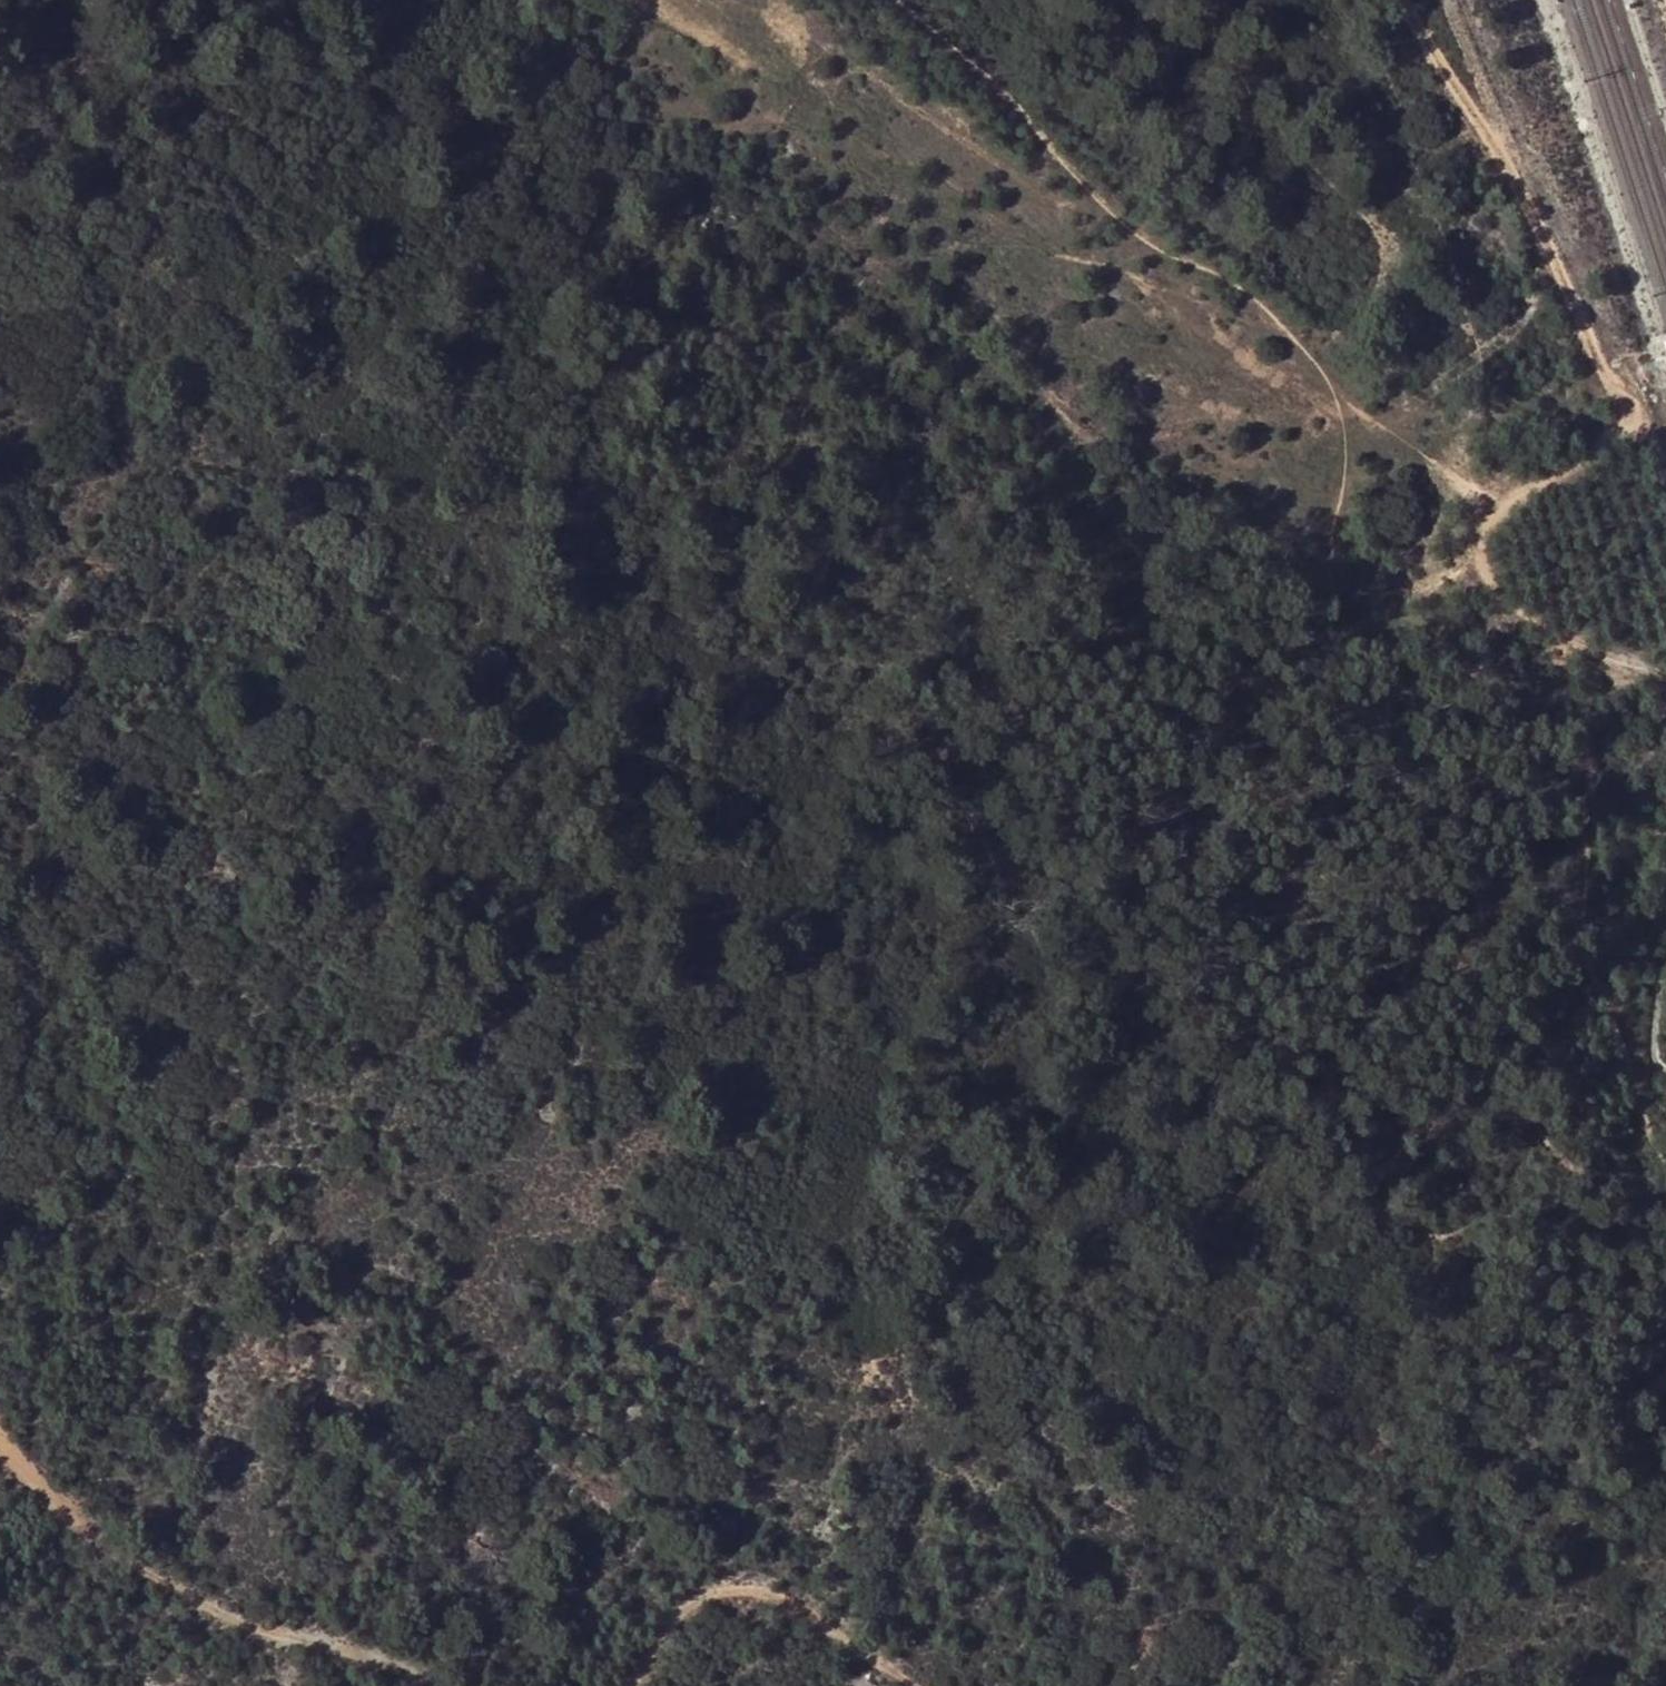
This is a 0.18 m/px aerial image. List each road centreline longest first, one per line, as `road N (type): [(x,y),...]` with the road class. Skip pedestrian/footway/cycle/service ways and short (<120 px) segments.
road 1 (track): [(1566,812),(1579,771),(1557,640),(1495,600),(1478,571),(1478,534),(1559,477),(1605,426),(1613,405),(1532,221),(1409,0)]
road 2 (track): [(0,1456),(144,1566),(269,1620),(485,1685)]
road 3 (track): [(628,1685),(669,1611),(707,1595),(765,1591),(841,1623),(926,1685)]

